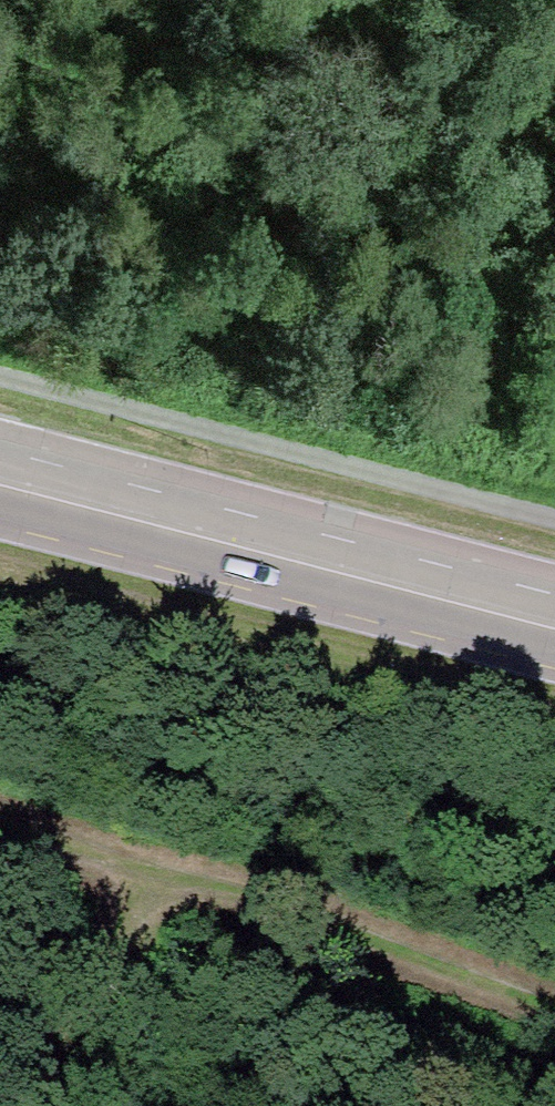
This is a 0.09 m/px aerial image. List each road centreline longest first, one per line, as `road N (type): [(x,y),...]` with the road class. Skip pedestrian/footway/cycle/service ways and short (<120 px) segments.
road 1 (primary): [(554,598),(0,451)]
road 2 (primary): [(0,515),(554,657)]
road 3 (track): [(135,867),(554,1012)]
road 4 (track): [(0,815),(135,867),(36,1105)]

